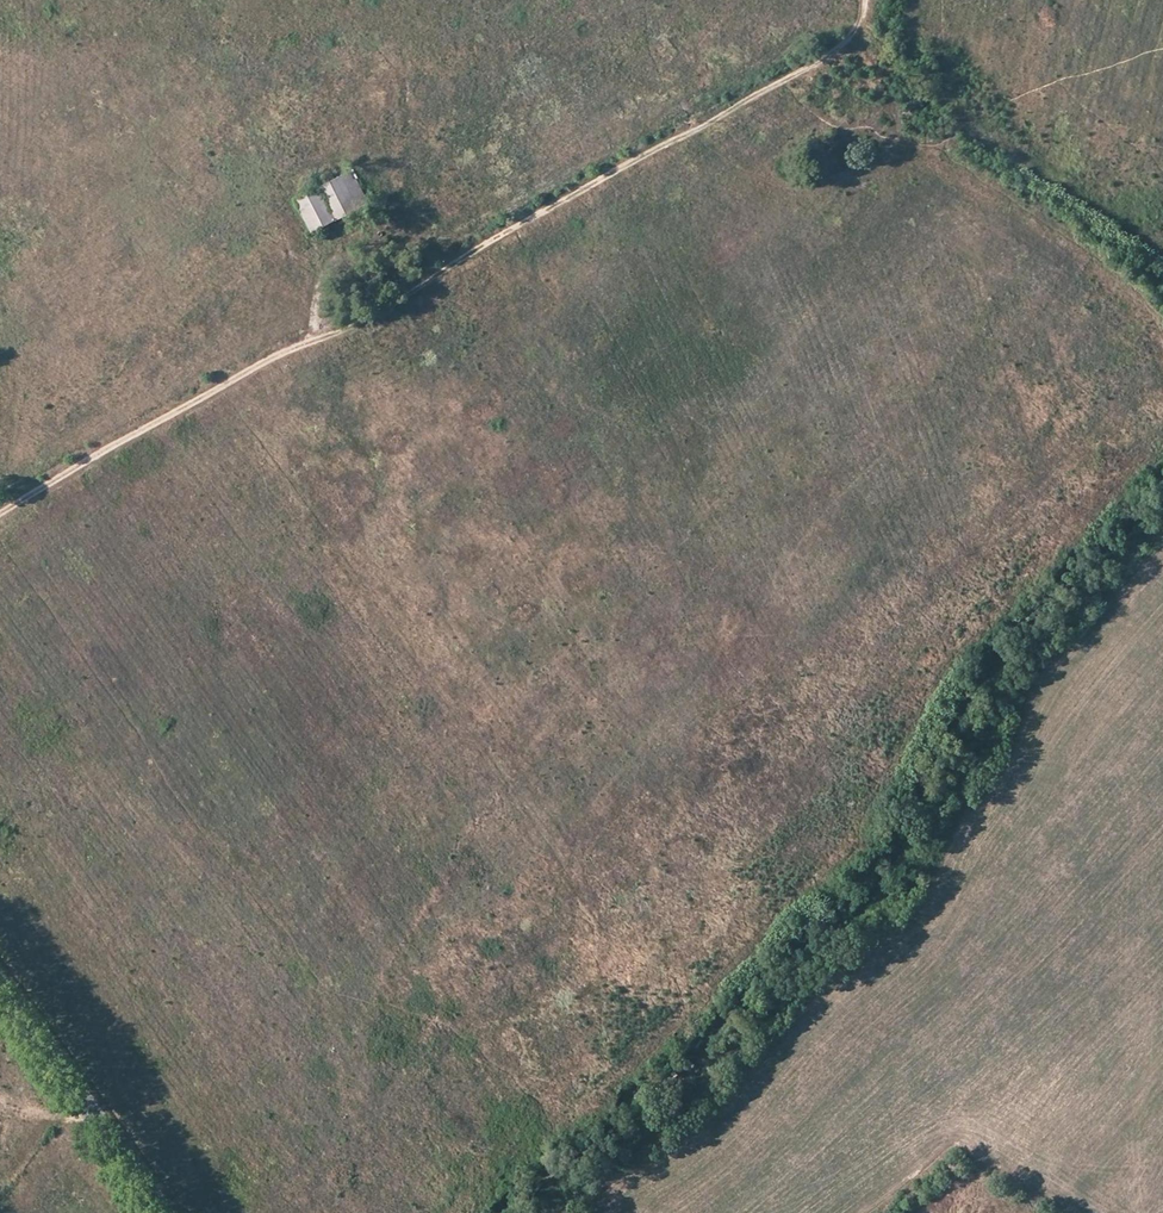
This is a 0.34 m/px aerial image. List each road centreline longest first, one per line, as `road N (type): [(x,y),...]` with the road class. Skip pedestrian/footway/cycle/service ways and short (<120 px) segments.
road 1 (track): [(0,508),(354,323),(822,60),(855,30),(864,0)]
road 2 (tertiary): [(0,968),(179,1212)]

